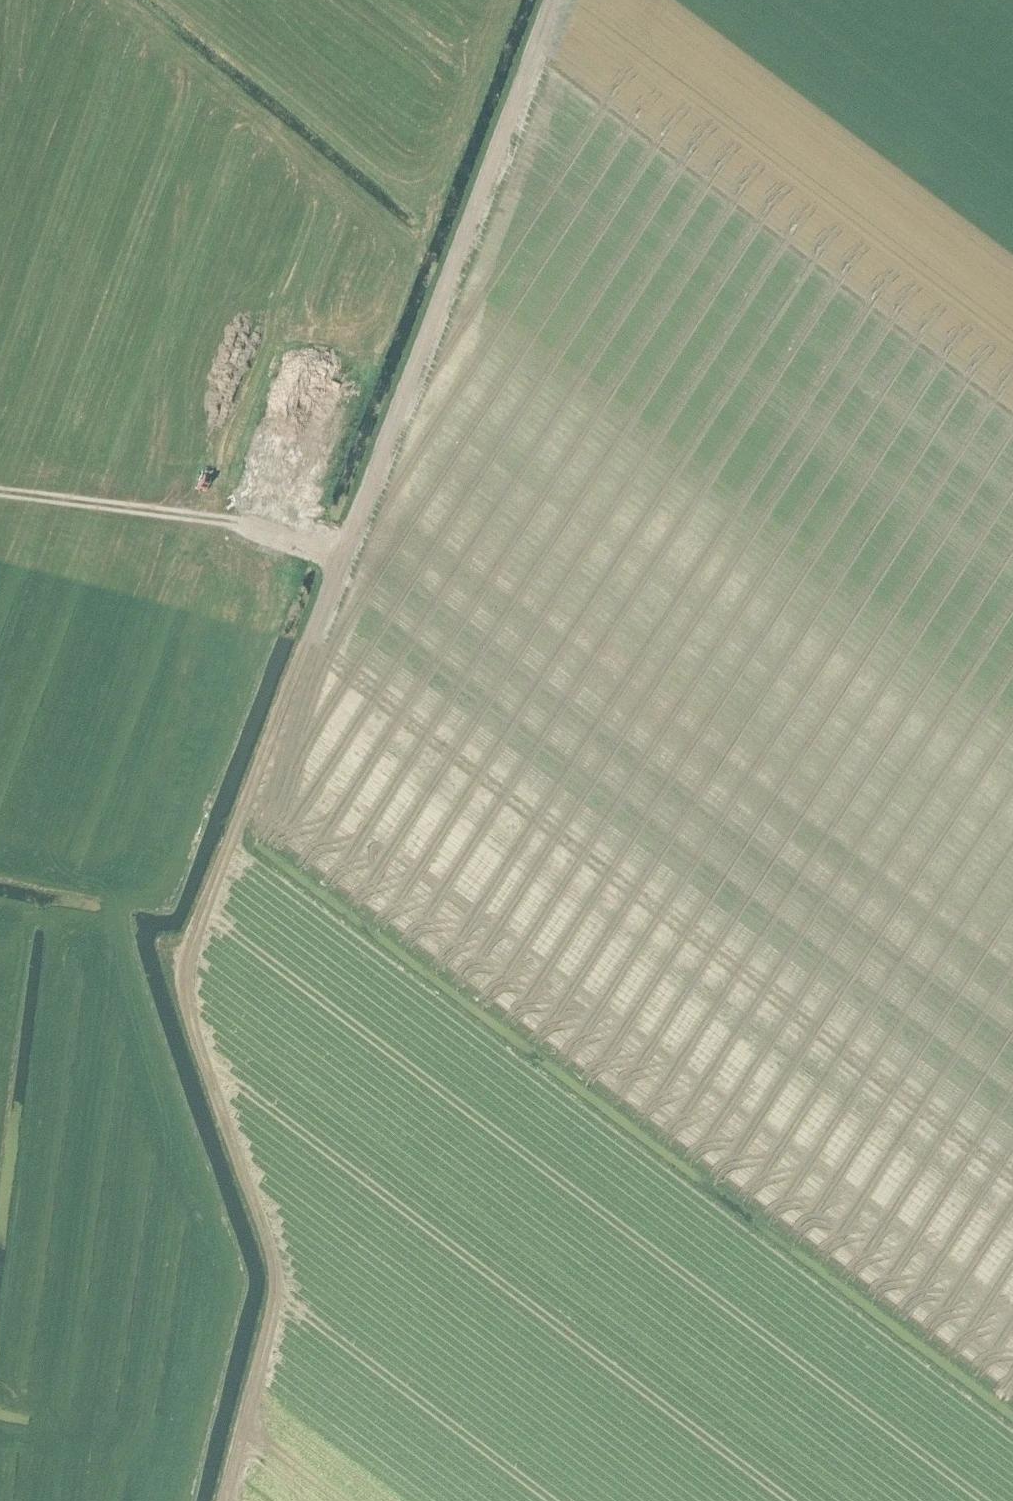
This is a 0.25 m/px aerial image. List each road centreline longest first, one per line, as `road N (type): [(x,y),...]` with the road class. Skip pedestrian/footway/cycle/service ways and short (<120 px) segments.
road 1 (track): [(245,808),(551,0)]
road 2 (track): [(245,808),(181,972),(180,996),(278,1279),(224,1500)]
road 3 (track): [(339,559),(239,522),(0,491)]

